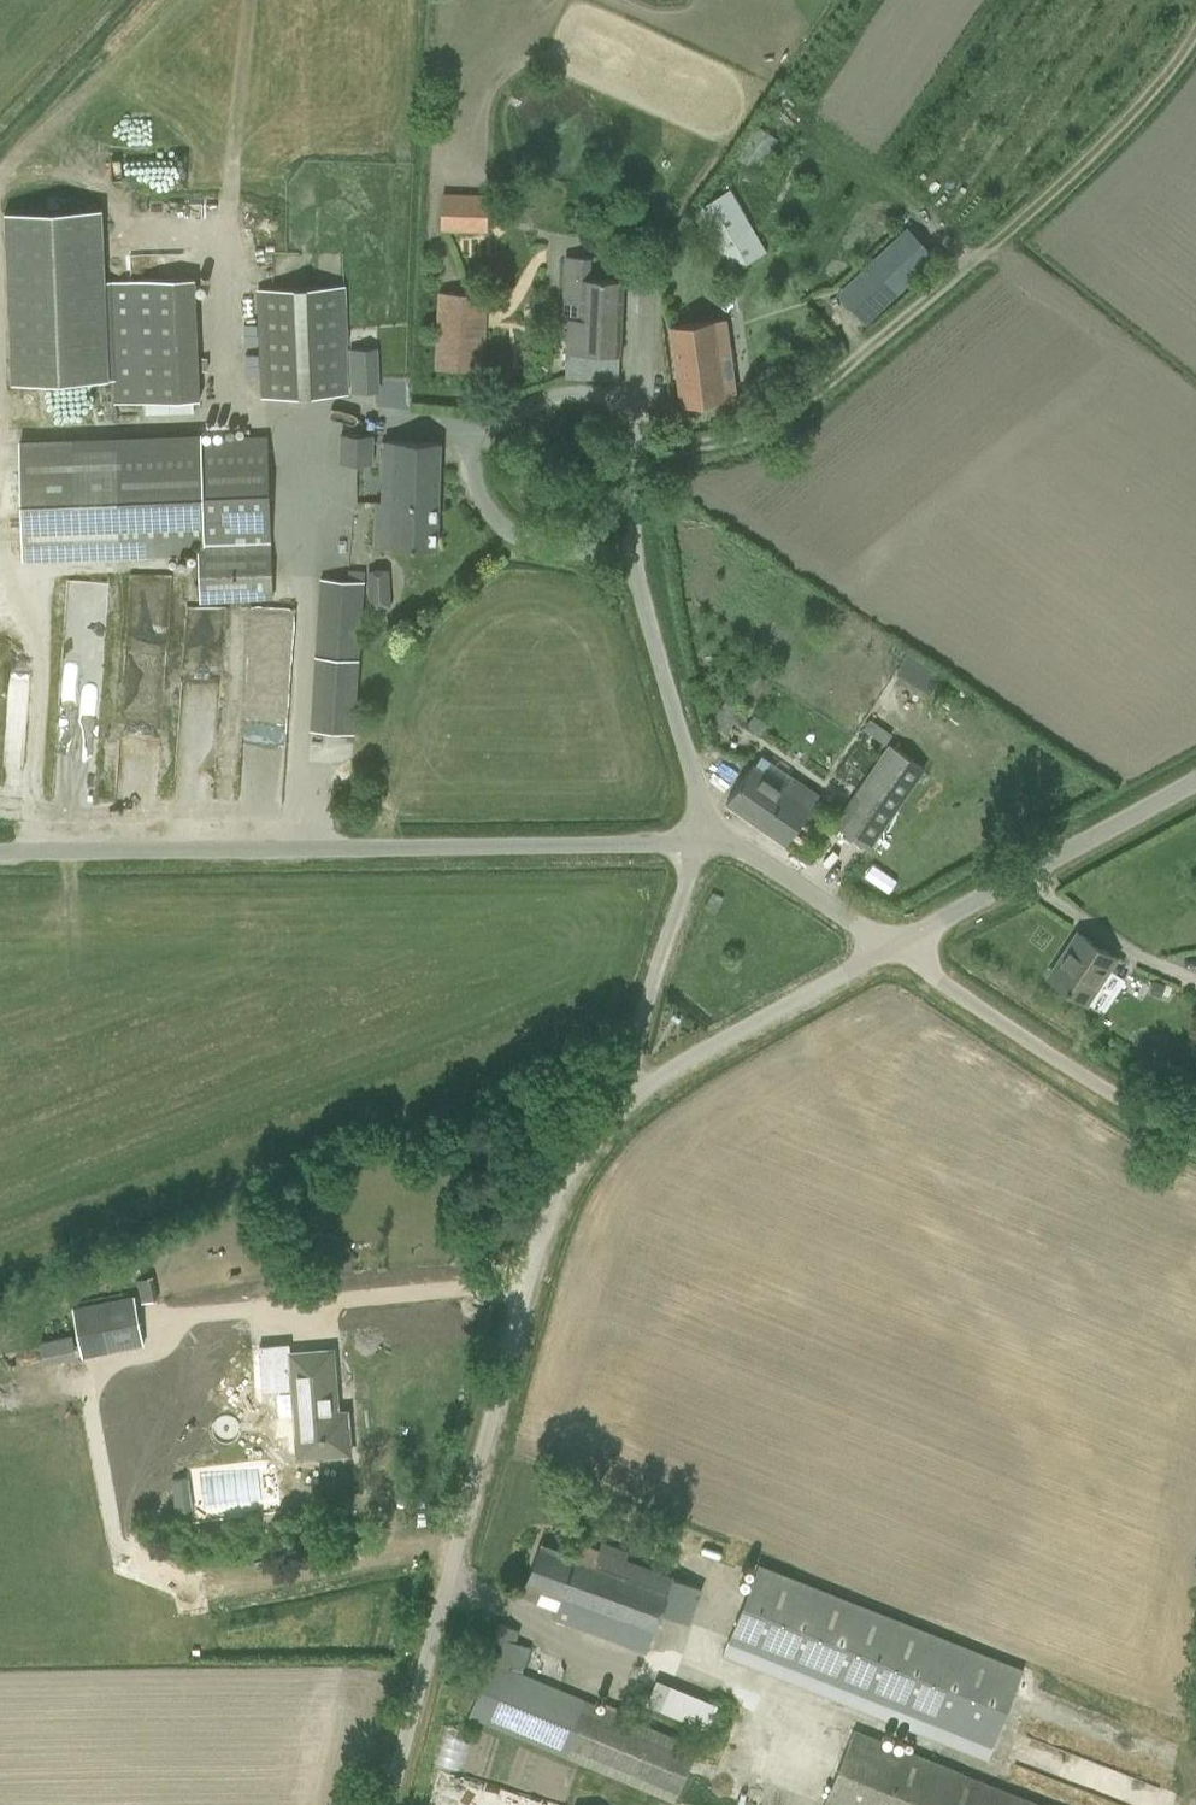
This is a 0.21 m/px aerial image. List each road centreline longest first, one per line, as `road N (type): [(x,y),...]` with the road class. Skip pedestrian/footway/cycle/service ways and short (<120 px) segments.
road 1 (unclassified): [(387,1804),(543,1227),(566,1175),(625,1103)]
road 2 (track): [(1195,28),(1151,93),(1090,155),(789,415),(743,436),(640,451)]
road 3 (unclassified): [(703,837),(0,852)]
road 4 (unclassified): [(633,564),(514,535),(479,501),(471,477),(473,458),(496,423),(587,392),(619,403),(640,451)]
road 5 (unclassified): [(1195,1134),(1108,1093),(892,944)]
road 6 (unclassified): [(892,944),(1195,780)]
road 7 (unclassified): [(625,1103),(892,944)]
road 8 (unclassified): [(703,837),(696,784),(633,564)]
road 9 (unclassified): [(625,1103),(665,939),(703,837)]
road 10 (unclassified): [(892,944),(744,850),(703,837)]
road 11 (unclassified): [(640,451),(647,297)]

